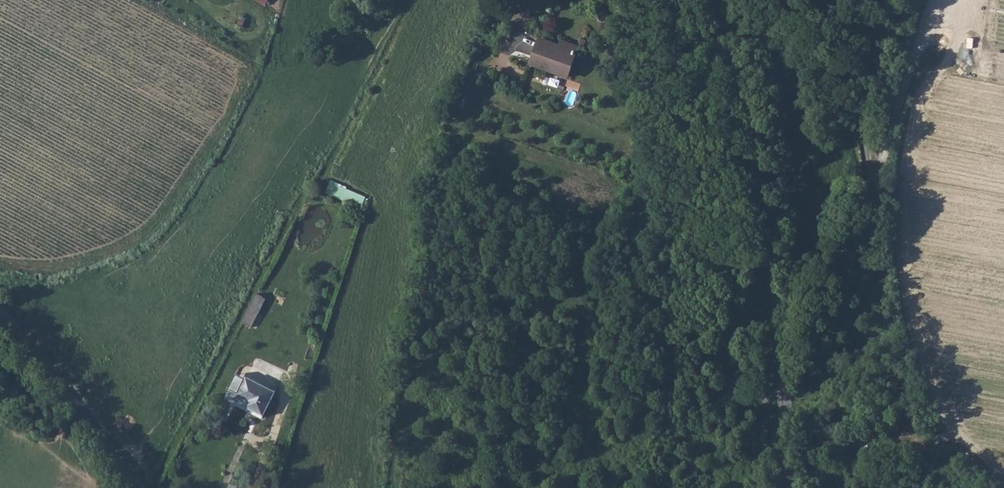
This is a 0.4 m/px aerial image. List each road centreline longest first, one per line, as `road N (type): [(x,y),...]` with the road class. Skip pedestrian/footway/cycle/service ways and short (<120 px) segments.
road 1 (tertiary): [(725,0),(754,105),(790,487)]
road 2 (residential): [(139,487),(0,312)]

